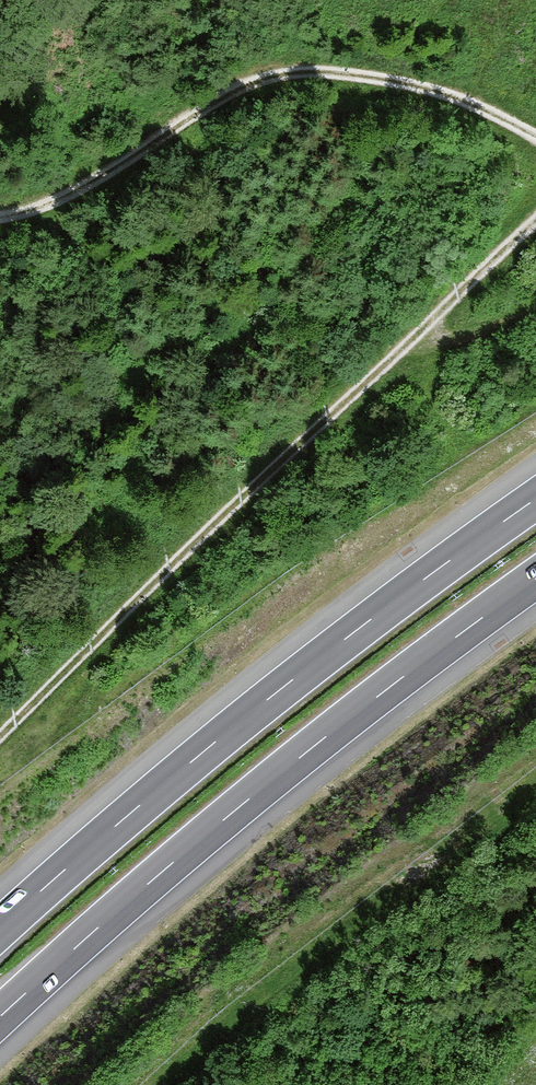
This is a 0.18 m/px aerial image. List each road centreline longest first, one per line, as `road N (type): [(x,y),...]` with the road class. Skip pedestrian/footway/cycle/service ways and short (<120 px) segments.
road 1 (track): [(0,736),(535,220)]
road 2 (motorway): [(0,1017),(308,751),(535,578)]
road 3 (motorway): [(535,499),(270,698),(0,928)]
road 4 (track): [(535,137),(428,89),(300,72),(238,89),(82,185),(0,214)]
road 5 (track): [(535,783),(163,1084)]

